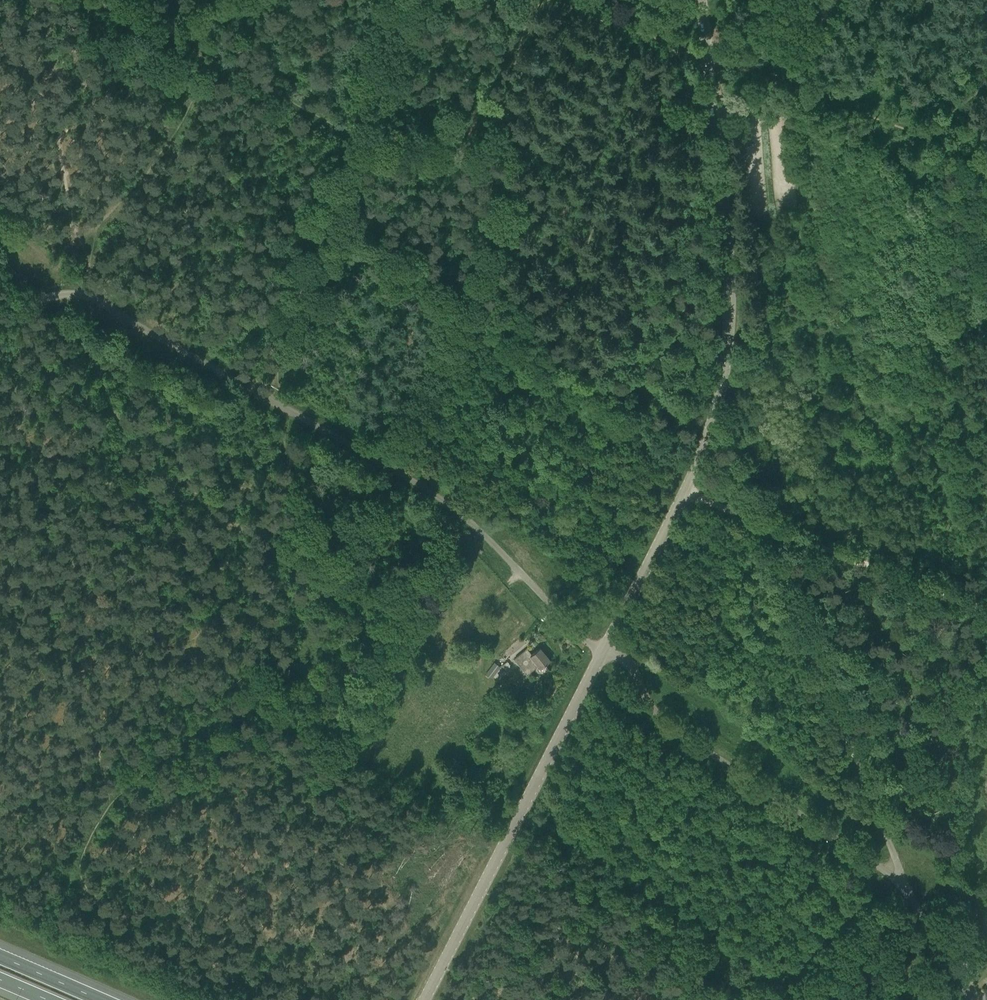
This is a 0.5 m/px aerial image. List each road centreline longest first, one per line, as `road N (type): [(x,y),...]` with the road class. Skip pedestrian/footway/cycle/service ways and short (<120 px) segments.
road 1 (unclassified): [(604,651),(580,639),(491,541),(434,494),(88,297),(53,297),(0,323)]
road 2 (unclassified): [(604,651),(684,494),(728,363),(731,273),(700,0)]
road 3 (unclassified): [(971,999),(906,886),(654,712),(631,667),(604,651)]
road 4 (unclassified): [(425,999),(604,651)]
road 5 (track): [(906,886),(760,524)]
road 6 (track): [(705,50),(986,160)]
road 7 (track): [(92,277),(81,244),(152,171),(193,106),(198,57),(174,37)]
road 8 (track): [(986,612),(760,524)]
road 9 (track): [(705,50),(643,36),(556,0)]

